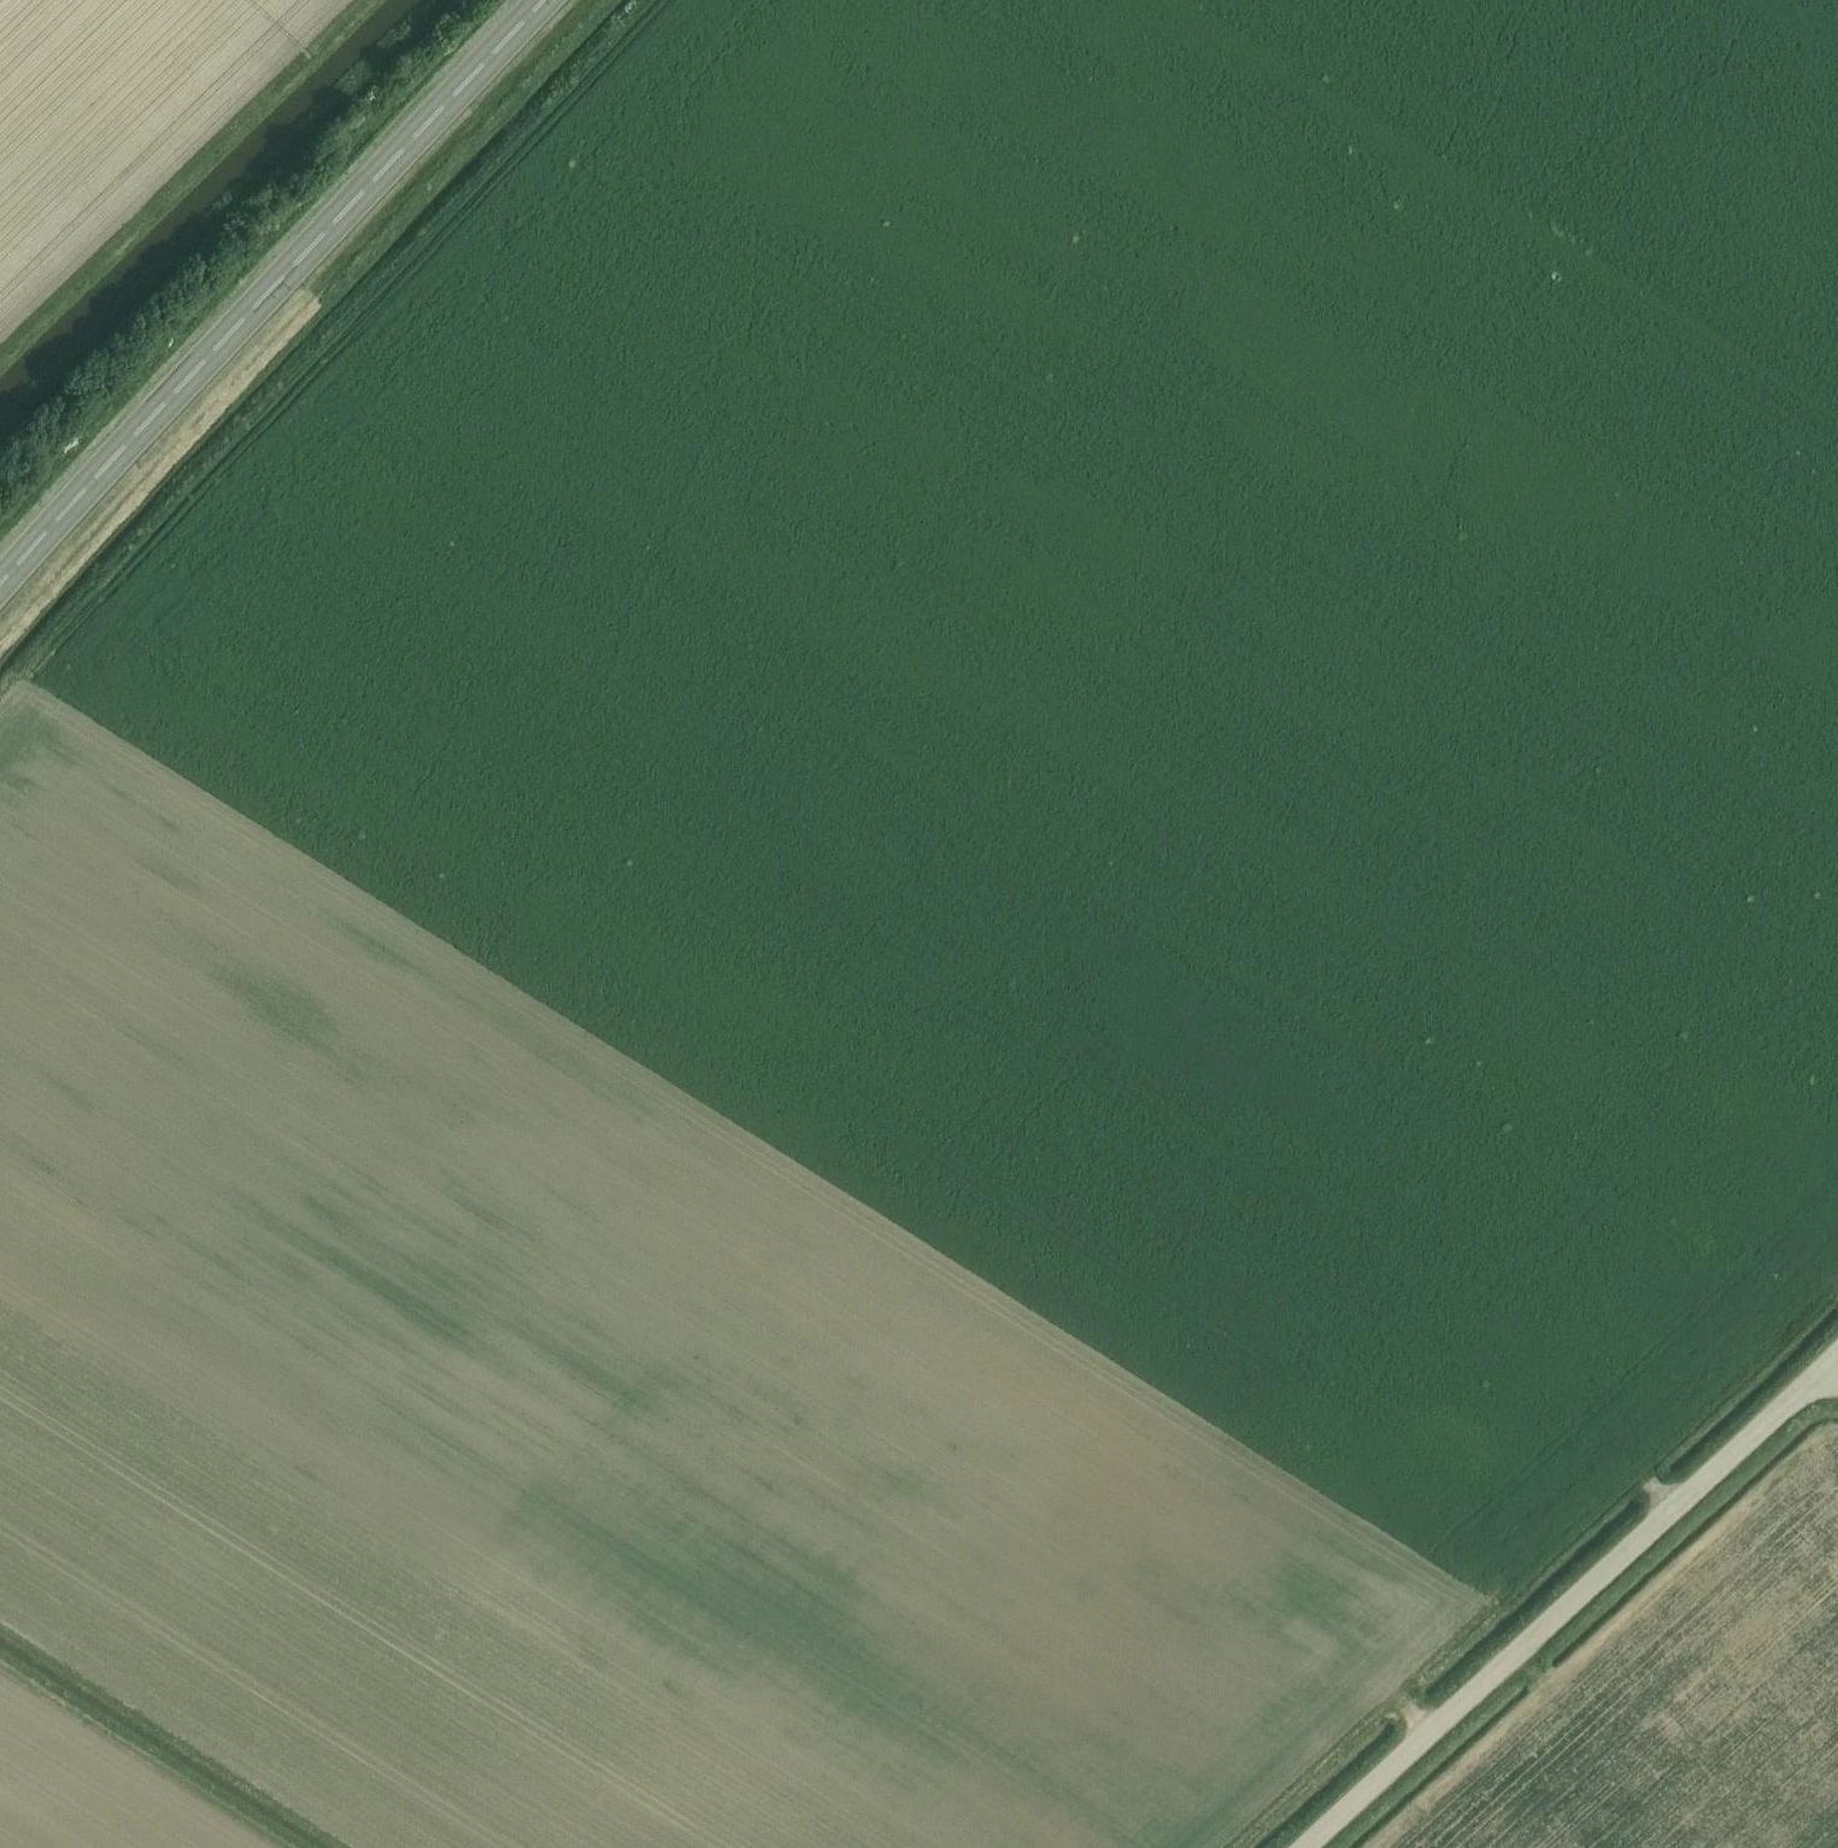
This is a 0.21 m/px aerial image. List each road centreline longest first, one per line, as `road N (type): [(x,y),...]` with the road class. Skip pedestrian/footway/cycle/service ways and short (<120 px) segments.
road 1 (trunk): [(0,584),(544,0)]
road 2 (unclassified): [(1324,1847),(1837,1382)]

